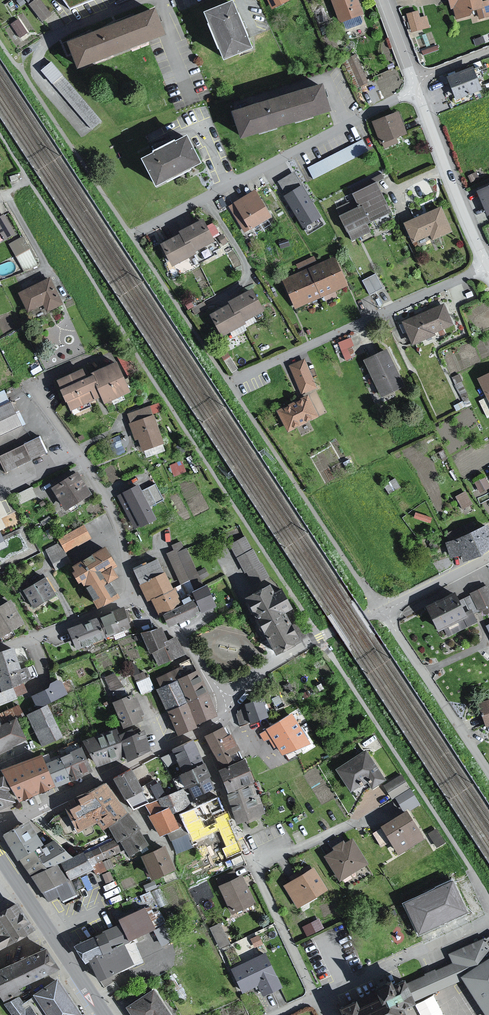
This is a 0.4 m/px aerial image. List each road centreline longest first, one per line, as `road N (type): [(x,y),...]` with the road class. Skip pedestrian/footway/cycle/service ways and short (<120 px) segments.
road 1 (residential): [(419,92),(132,235)]
road 2 (residential): [(194,737),(314,998)]
road 3 (residential): [(488,269),(229,384)]
road 4 (residential): [(133,602),(118,534),(31,389)]
road 5 (residential): [(194,737),(0,823)]
road 6 (residential): [(488,776),(381,609)]
road 7 (residential): [(419,92),(488,269)]
road 8 (primary): [(0,859),(105,1014)]
road 9 (residential): [(321,996),(488,918)]
road 10 (residential): [(223,698),(381,609)]
road 11 (residential): [(0,651),(133,602)]
road 12 (residential): [(133,602),(183,641),(223,698)]

